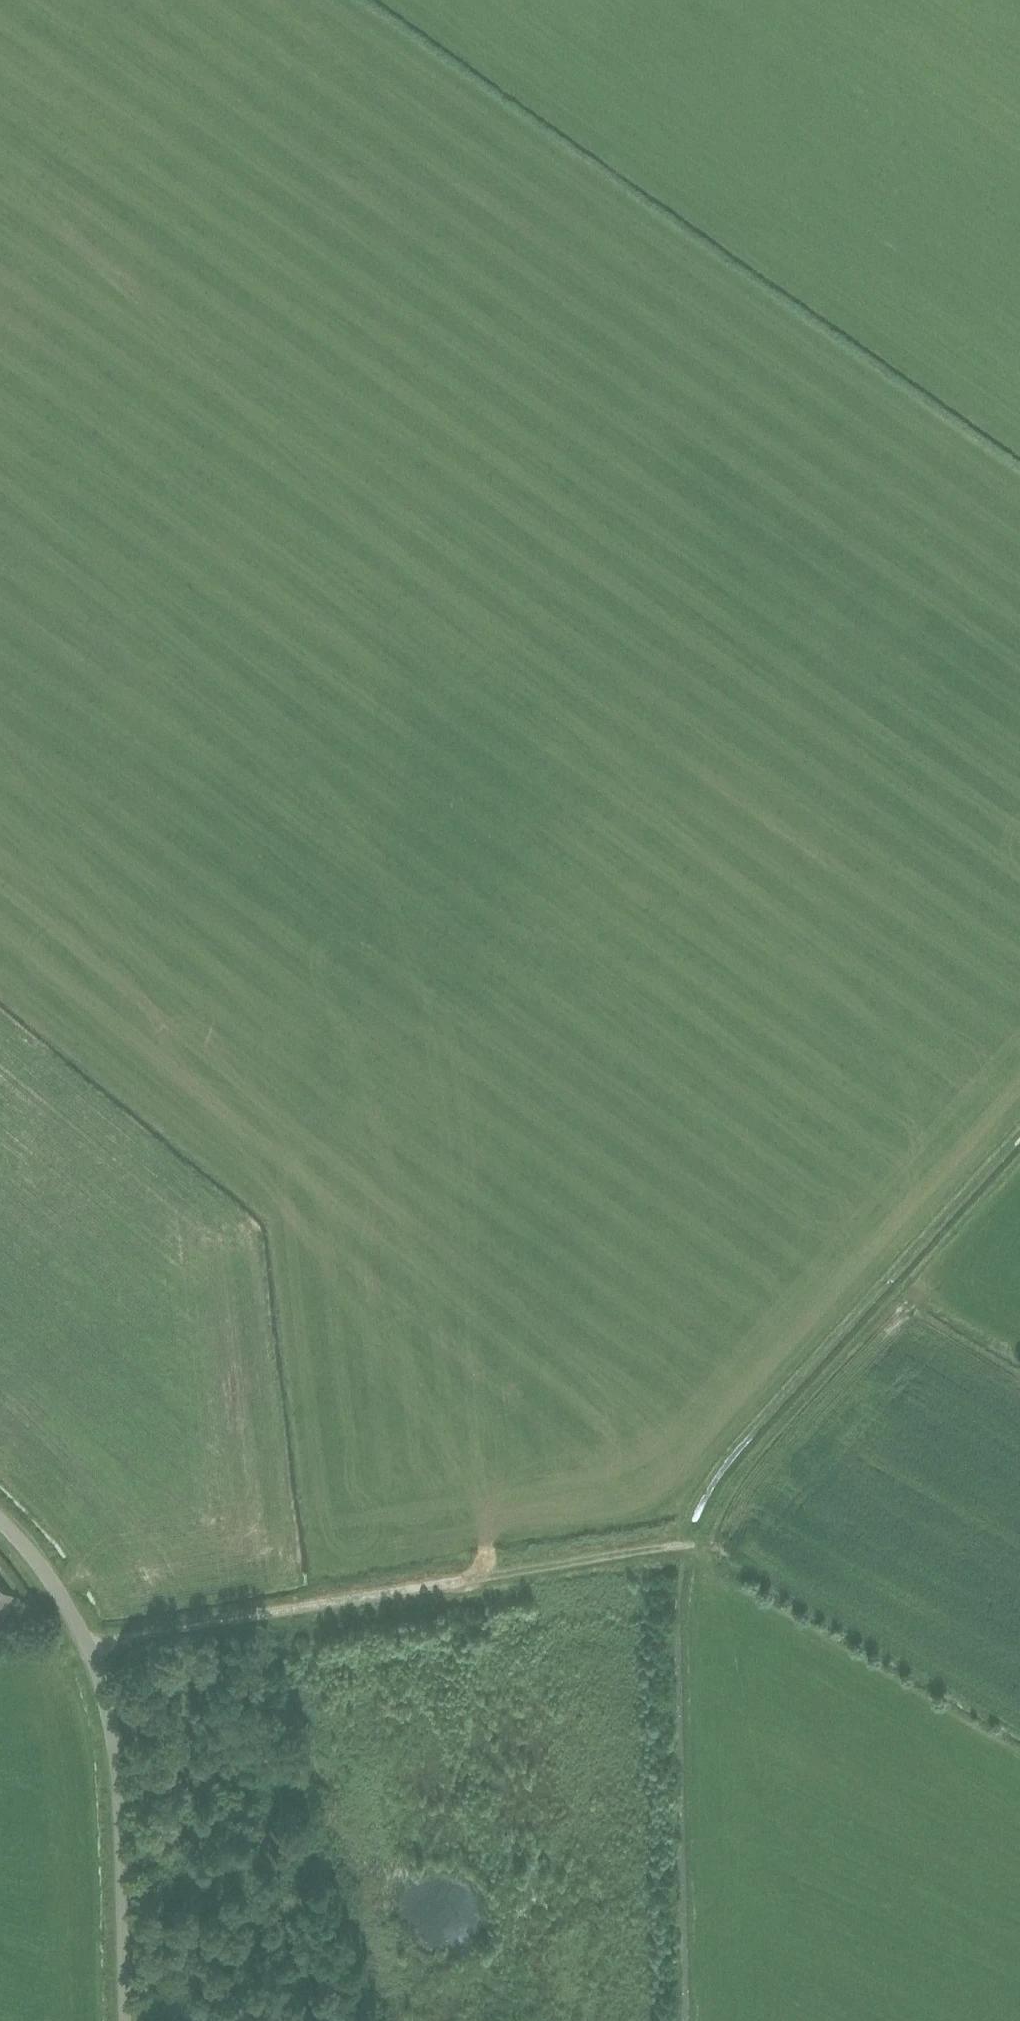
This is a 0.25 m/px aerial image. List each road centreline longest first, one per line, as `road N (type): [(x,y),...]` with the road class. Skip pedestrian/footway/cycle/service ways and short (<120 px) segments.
road 1 (track): [(88,1643),(698,1546)]
road 2 (unclassified): [(126,2020),(125,1867),(112,1723),(88,1643),(0,1517)]

